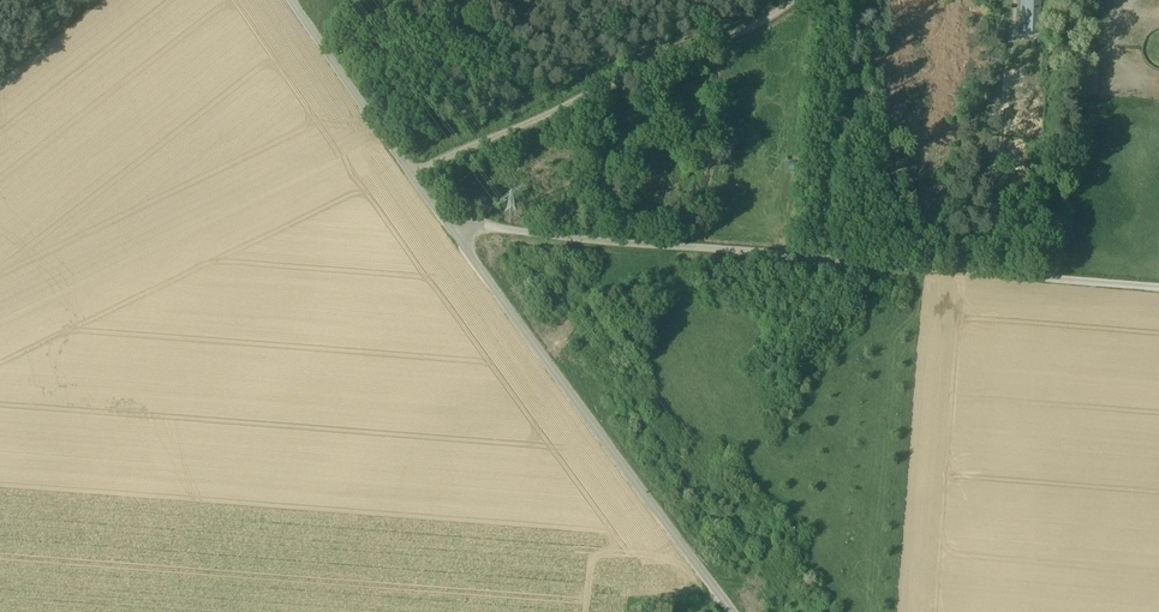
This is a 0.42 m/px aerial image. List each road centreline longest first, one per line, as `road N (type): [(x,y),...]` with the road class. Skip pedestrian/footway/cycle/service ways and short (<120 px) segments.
road 1 (unclassified): [(1158,287),(448,224)]
road 2 (unclassified): [(448,224),(733,611)]
road 3 (track): [(806,0),(727,47),(591,89),(411,173)]
road 4 (unclassified): [(290,0),(448,224)]
road 5 (track): [(0,84),(106,0)]

